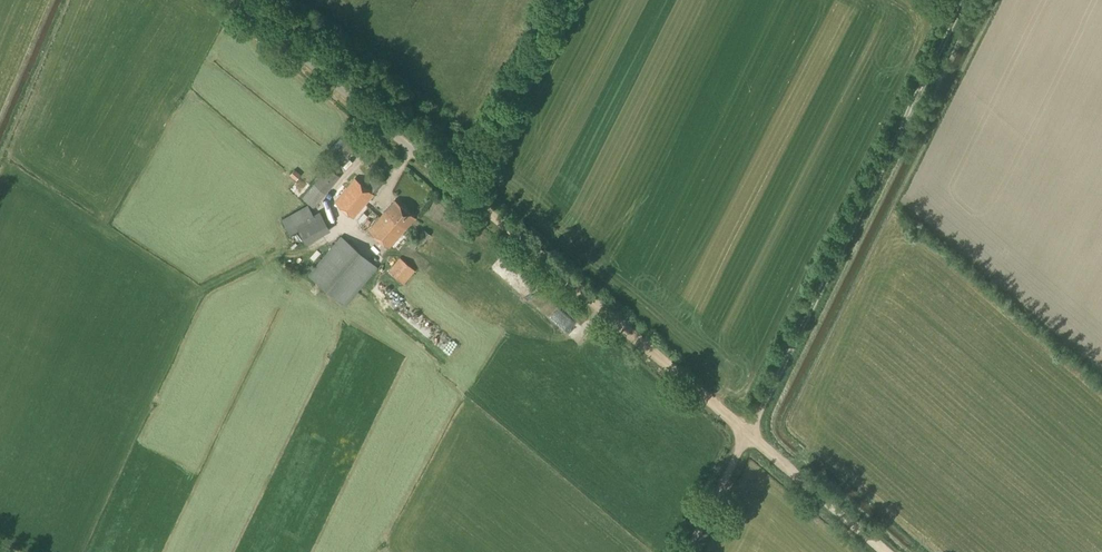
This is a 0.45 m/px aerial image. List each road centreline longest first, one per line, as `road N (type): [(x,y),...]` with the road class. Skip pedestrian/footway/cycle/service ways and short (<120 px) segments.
road 1 (track): [(963,0),(748,432)]
road 2 (track): [(748,432),(472,201)]
road 3 (unclassified): [(472,201),(236,0)]
road 4 (track): [(889,551),(748,432)]
road 5 (track): [(748,432),(687,551)]

